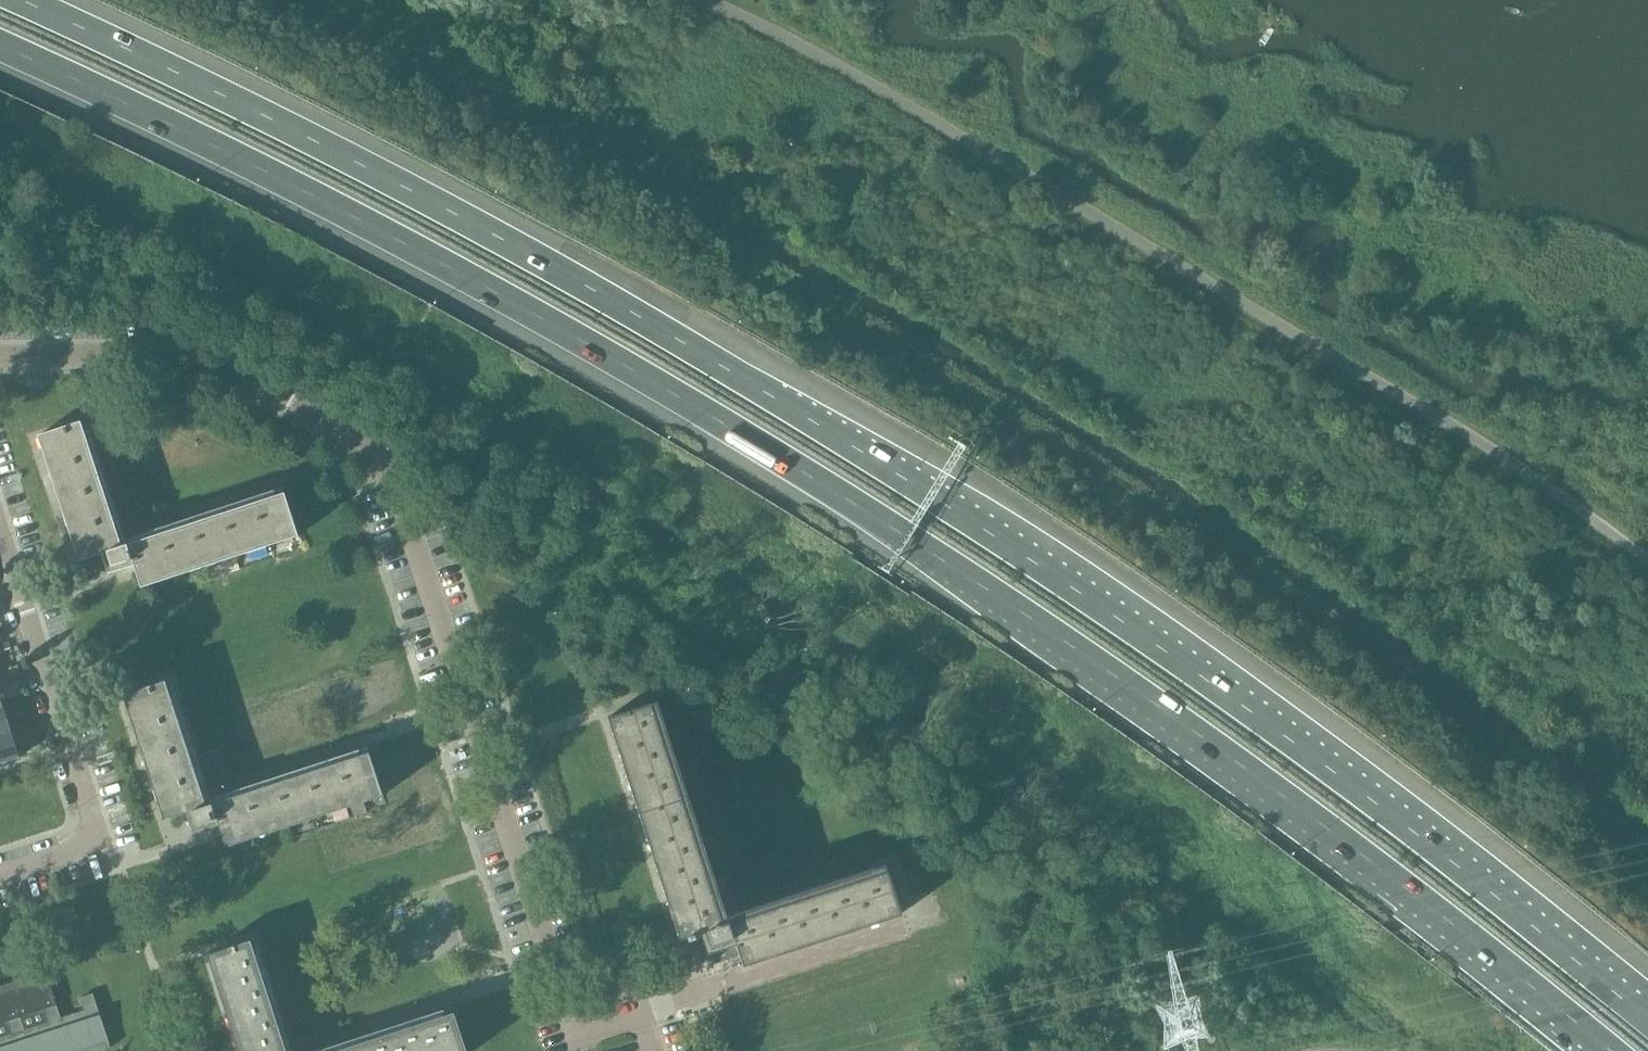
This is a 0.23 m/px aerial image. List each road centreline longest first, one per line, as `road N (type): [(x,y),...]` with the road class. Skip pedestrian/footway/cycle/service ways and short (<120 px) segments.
road 1 (motorway): [(1647,1019),(1365,797),(1121,617),(953,508),(509,232),(266,103),(25,0)]
road 2 (motorway): [(0,47),(241,157),(487,283),(799,467),(1080,650),(1598,1050)]
road 3 (residential): [(566,1021),(389,462),(206,356),(0,360)]
road 4 (residential): [(0,873),(81,847),(95,818),(0,520)]
road 5 (residential): [(915,921),(566,1021)]

